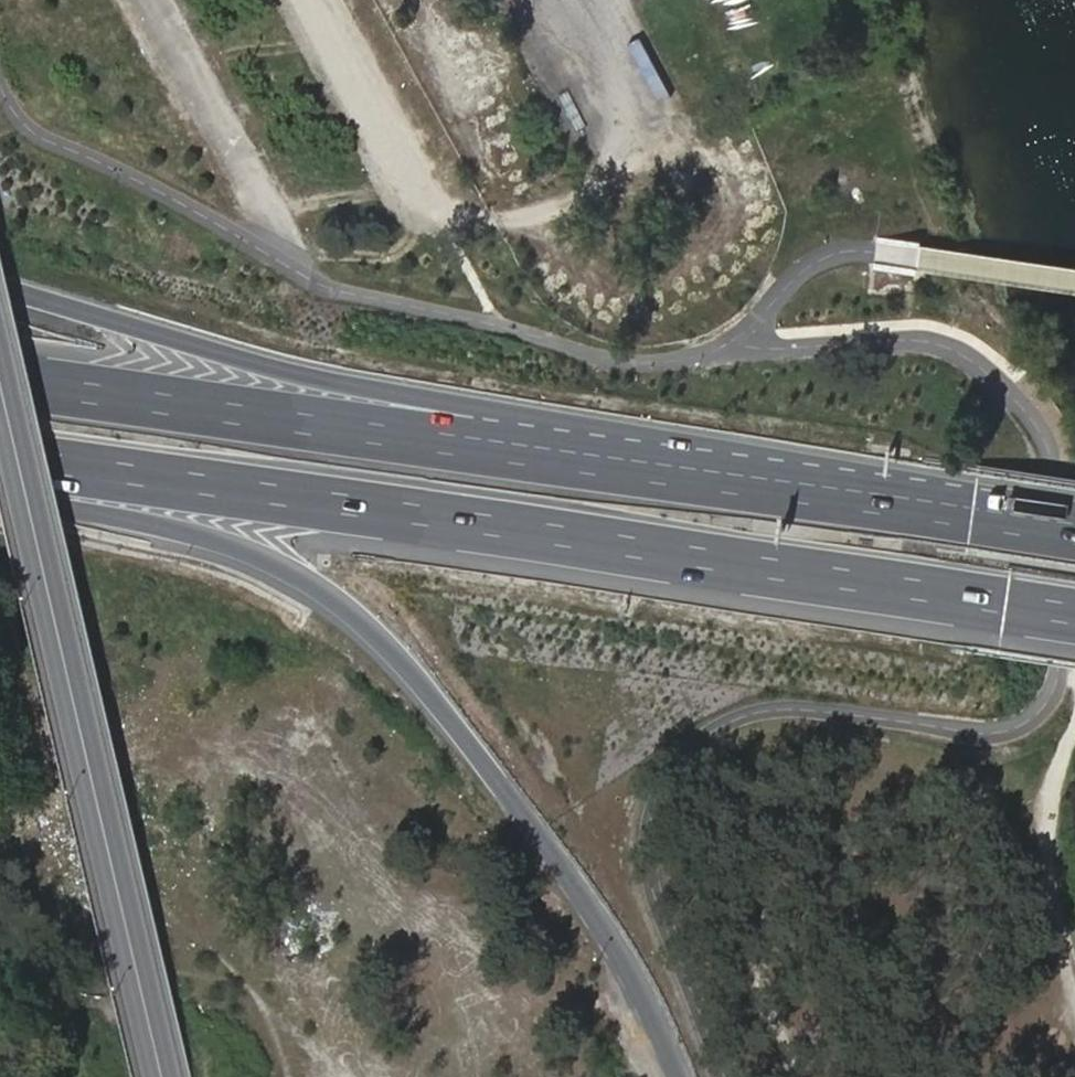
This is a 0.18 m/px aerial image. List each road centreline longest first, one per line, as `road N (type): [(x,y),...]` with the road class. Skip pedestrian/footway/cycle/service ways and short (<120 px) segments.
road 1 (motorway): [(0,457),(1074,613)]
road 2 (motorway): [(0,492),(213,536),(286,567),(365,624),(473,743),(626,957),(679,1076)]
road 3 (motorway): [(898,501),(302,374),(0,286)]
road 4 (motorway): [(898,501),(0,380)]
road 5 (secondary): [(164,1076),(0,369)]
road 6 (motorway): [(1074,529),(898,501)]

